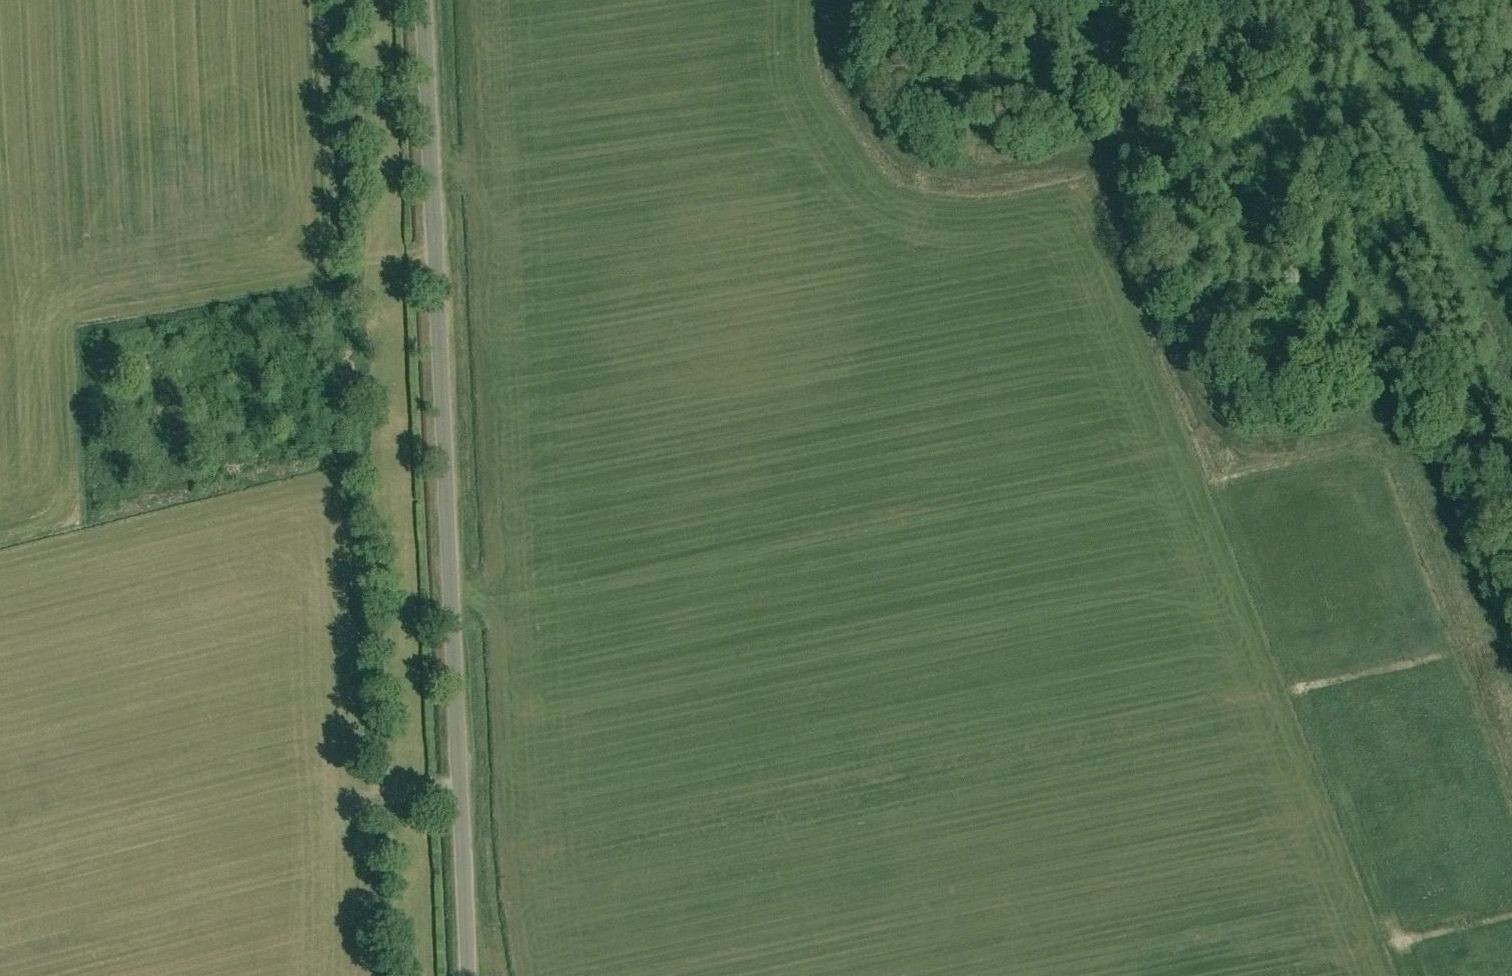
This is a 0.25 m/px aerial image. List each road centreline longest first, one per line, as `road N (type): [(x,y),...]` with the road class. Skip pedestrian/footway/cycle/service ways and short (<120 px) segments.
road 1 (unclassified): [(467,975),(423,0)]

